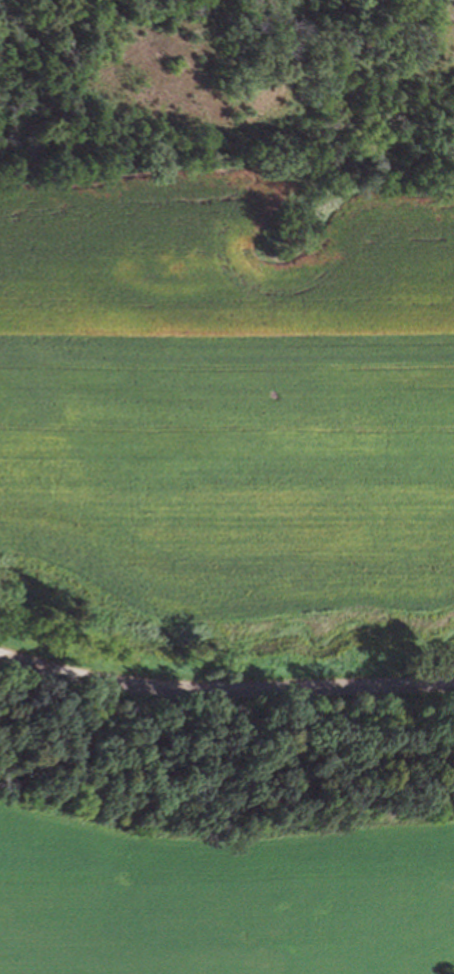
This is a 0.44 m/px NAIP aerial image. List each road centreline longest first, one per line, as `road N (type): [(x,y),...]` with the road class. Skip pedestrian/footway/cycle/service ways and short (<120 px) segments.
road 1 (residential): [(453,676),(206,688),(96,680),(0,654)]

